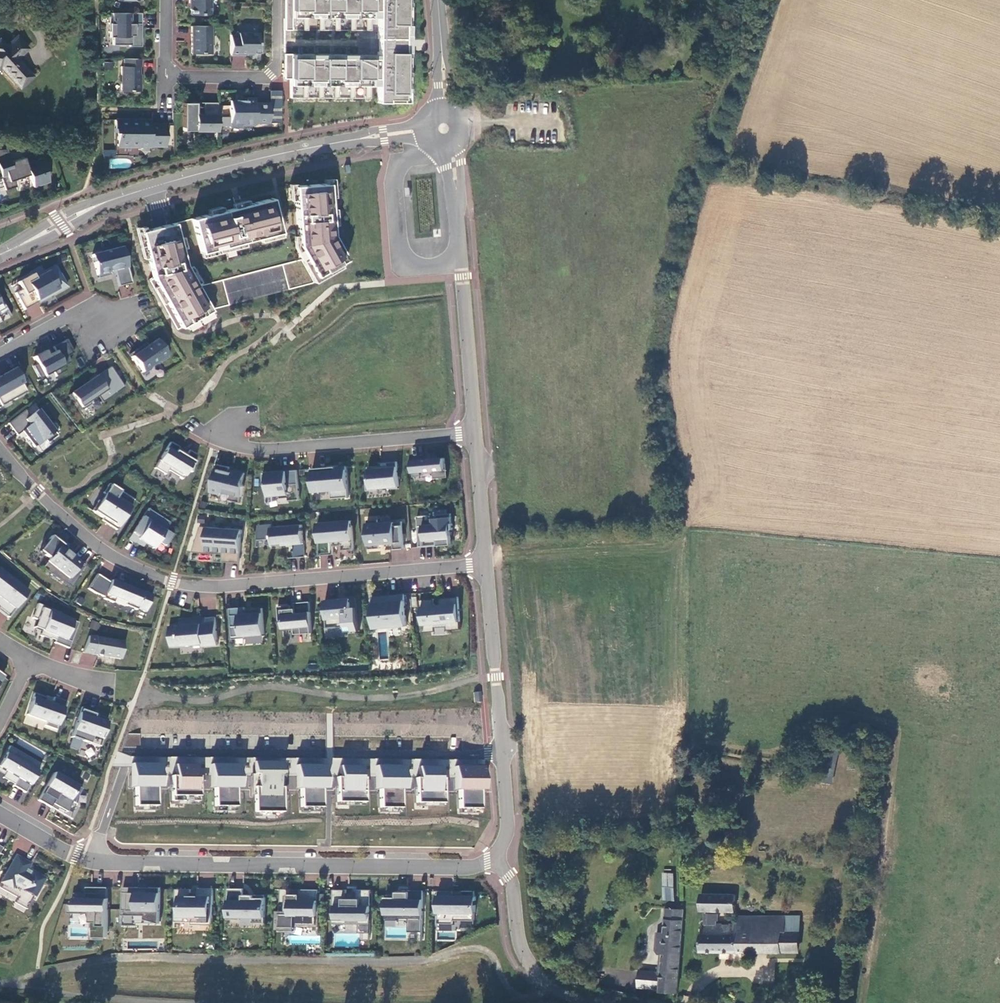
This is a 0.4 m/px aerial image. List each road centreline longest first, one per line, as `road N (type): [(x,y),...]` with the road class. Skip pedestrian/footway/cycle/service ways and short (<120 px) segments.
road 1 (residential): [(0,450),(99,549),(187,585),(487,564)]
road 2 (residential): [(0,812),(77,854),(114,862),(495,861)]
road 3 (tertiary): [(0,254),(96,206),(206,171),(375,135),(445,129)]
road 4 (unclassified): [(781,110),(445,129)]
road 5 (residential): [(487,564),(508,821),(495,861)]
road 6 (residential): [(223,431),(246,447),(284,447),(475,432)]
road 7 (unclassified): [(781,110),(999,96)]
road 8 (residential): [(457,216),(475,432)]
road 9 (residential): [(495,861),(514,890),(520,944),(535,974),(553,991),(593,1002)]
road 10 (residential): [(165,69),(174,76),(261,78),(275,62),(276,0)]
road 11 (residential): [(475,432),(487,564)]
road 12 (tertiary): [(439,0),(445,129)]

